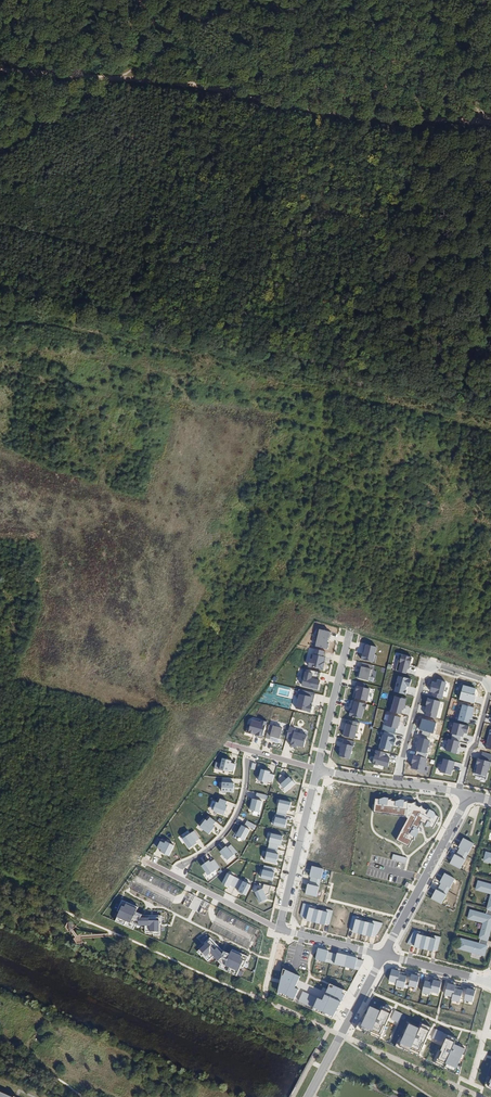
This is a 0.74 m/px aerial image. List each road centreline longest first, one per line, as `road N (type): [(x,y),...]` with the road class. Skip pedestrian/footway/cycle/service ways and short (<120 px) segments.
road 1 (track): [(0,66),(216,88),(403,120),(490,115)]
road 2 (residential): [(470,796),(385,955)]
road 3 (residential): [(317,769),(279,928)]
road 4 (residential): [(490,986),(464,1081),(476,1086),(490,1037)]
road 5 (residential): [(310,1096),(385,955)]
road 6 (residential): [(317,769),(470,796)]
road 7 (residential): [(142,864),(279,928)]
road 8 (residential): [(317,769),(349,633)]

